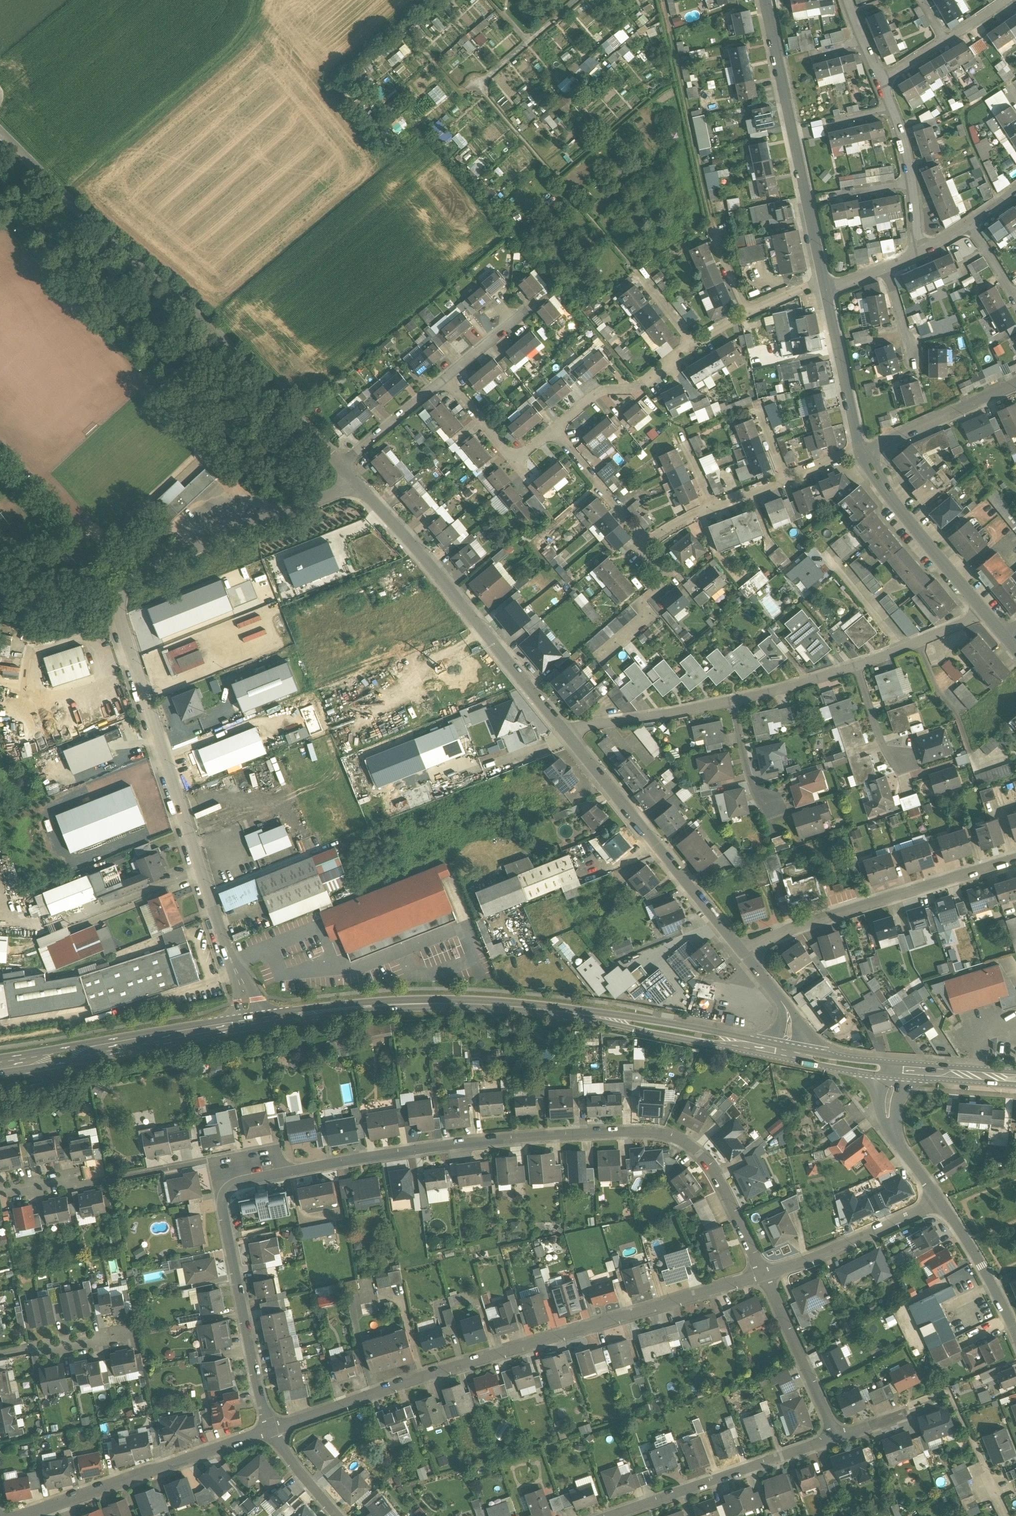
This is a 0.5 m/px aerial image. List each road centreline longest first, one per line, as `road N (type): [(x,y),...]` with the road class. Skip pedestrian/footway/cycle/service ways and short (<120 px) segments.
road 1 (residential): [(763,1275),(712,1167),(682,1143),(642,1132),(415,1149),(237,1182),(224,1194),(223,1212),(272,1431)]
road 2 (residential): [(355,486),(135,573),(121,596),(120,618),(249,1023)]
road 3 (residential): [(272,1431),(763,1275)]
road 4 (residential): [(338,466),(241,356),(0,133)]
road 5 (residential): [(566,736),(355,486)]
road 6 (secondary): [(573,1013),(412,1004),(249,1023)]
road 7 (residential): [(825,285),(766,0)]
road 8 (residential): [(743,952),(1015,861)]
road 9 (track): [(66,198),(227,56),(251,31),(260,0)]
road 10 (residential): [(743,952),(566,736)]
road 11 (residential): [(28,1515),(272,1431)]
road 12 (secondary): [(249,1023),(0,1066)]
road 13 (track): [(663,0),(713,236)]
road 14 (residential): [(611,1515),(836,1437)]
road 15 (residential): [(984,612),(861,449)]
road 16 (residential): [(763,1275),(939,1201)]
road 17 (secondary): [(573,1013),(734,1050),(749,1045)]
road 18 (secondary): [(749,1045),(700,1029),(573,1013)]
road 19 (residential): [(836,1437),(763,1275)]
road 20 (residential): [(553,431),(602,392),(639,388),(692,343)]
road 21 (residential): [(566,736),(584,724),(730,702)]
road 22 (residential): [(861,449),(825,285)]
road 23 (residential): [(861,449),(1015,383)]
road 24 (residential): [(939,1201),(1013,1335)]
road 25 (residential): [(445,379),(514,458),(553,431)]
road 26 (residential): [(647,545),(553,431)]
road 27 (residential): [(445,379),(338,466)]
road 28 (residential): [(730,702),(856,666)]
road 29 (residential): [(123,1334),(0,1356)]

